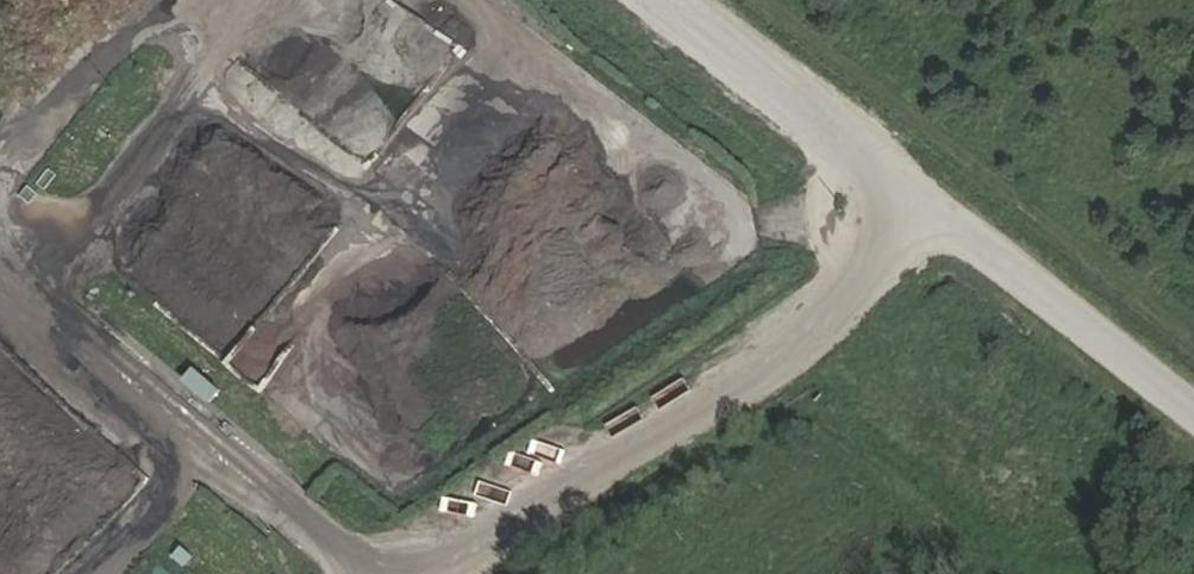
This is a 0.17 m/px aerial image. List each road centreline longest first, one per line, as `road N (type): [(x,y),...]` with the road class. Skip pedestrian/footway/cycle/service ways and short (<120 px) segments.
road 1 (track): [(955,240),(450,573)]
road 2 (track): [(842,315),(884,354),(1030,390),(1148,459),(1193,496)]
road 3 (track): [(955,240),(648,0)]
road 4 (track): [(955,240),(1193,435)]
road 5 (track): [(989,573),(757,371)]

